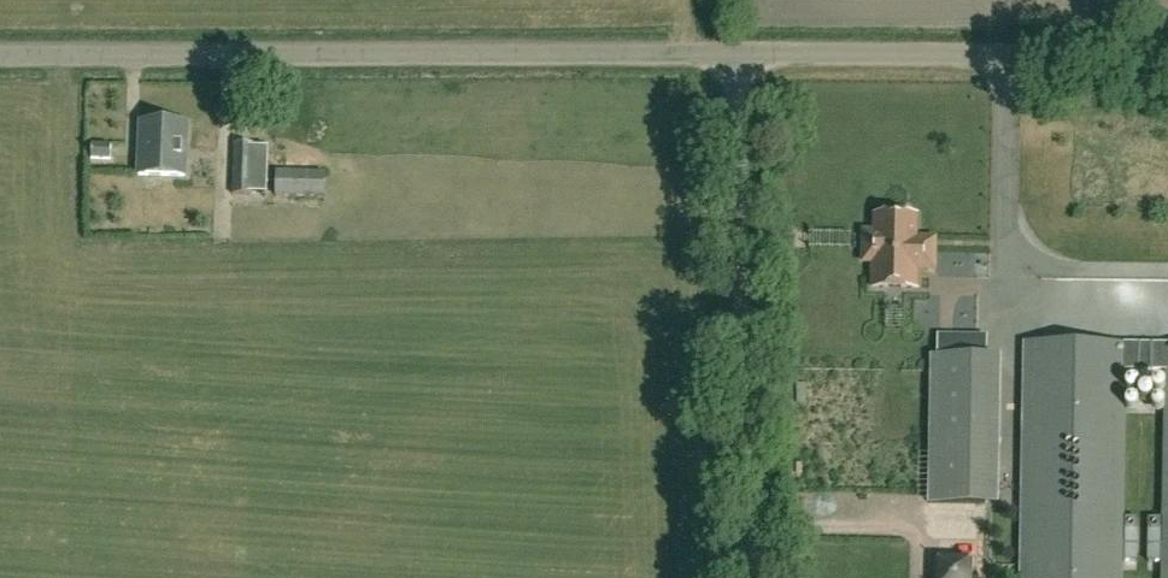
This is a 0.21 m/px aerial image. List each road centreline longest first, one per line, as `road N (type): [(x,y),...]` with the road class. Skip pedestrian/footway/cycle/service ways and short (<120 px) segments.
road 1 (unclassified): [(1167,63),(0,57)]
road 2 (track): [(747,60),(757,577)]

